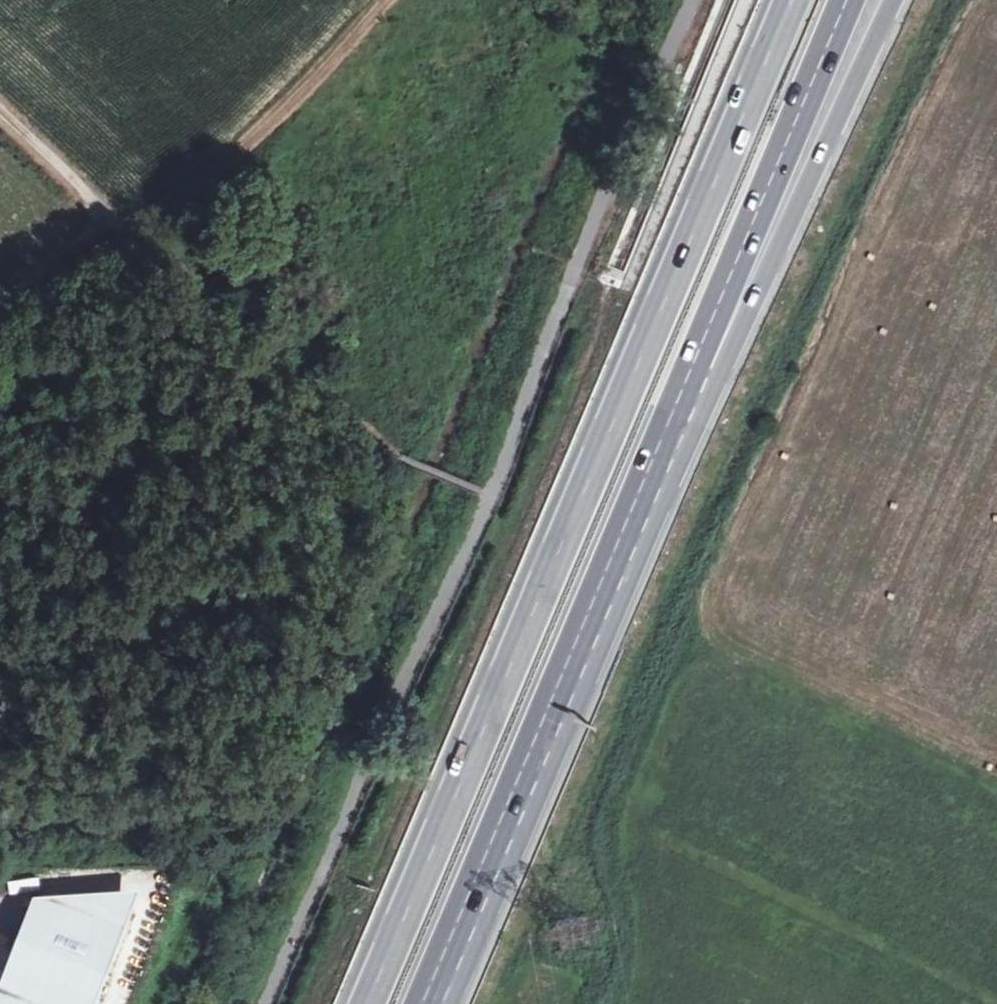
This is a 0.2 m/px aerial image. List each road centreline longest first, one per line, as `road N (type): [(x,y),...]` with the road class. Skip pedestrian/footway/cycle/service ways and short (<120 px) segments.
road 1 (motorway): [(789,0),(364,1003)]
road 2 (motorway): [(518,780),(564,731),(893,0)]
road 3 (motorway): [(518,780),(849,0)]
road 4 (track): [(0,298),(109,217),(207,287),(386,453),(490,498)]
road 5 (motorway): [(427,1003),(518,780)]
road 6 (track): [(109,217),(0,111)]

